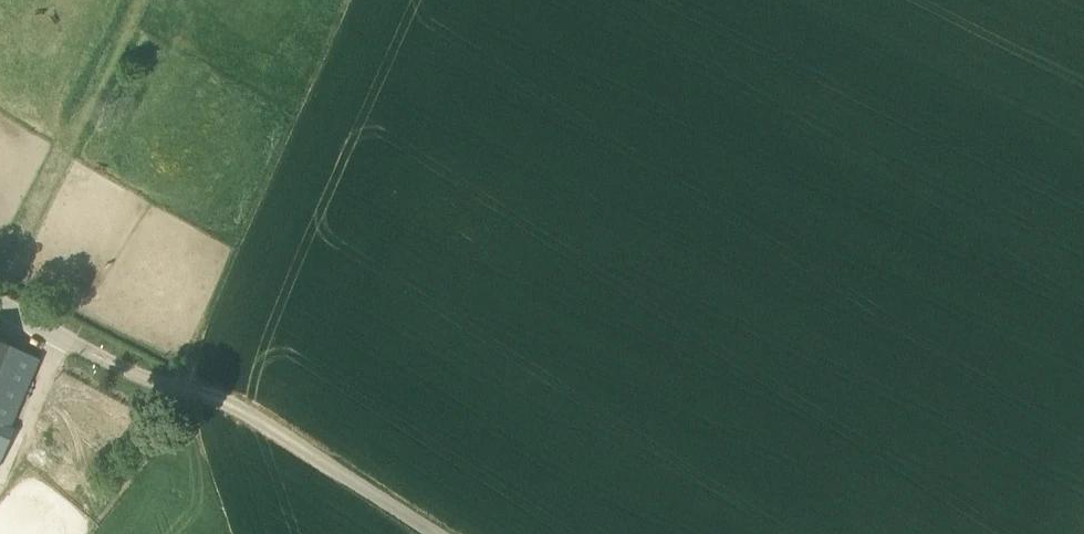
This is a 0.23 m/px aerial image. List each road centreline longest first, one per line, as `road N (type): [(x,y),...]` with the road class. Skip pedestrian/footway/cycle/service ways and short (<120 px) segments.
road 1 (unclassified): [(195,395),(235,408),(423,533)]
road 2 (residential): [(0,308),(195,395)]
road 3 (track): [(1083,80),(913,0)]

